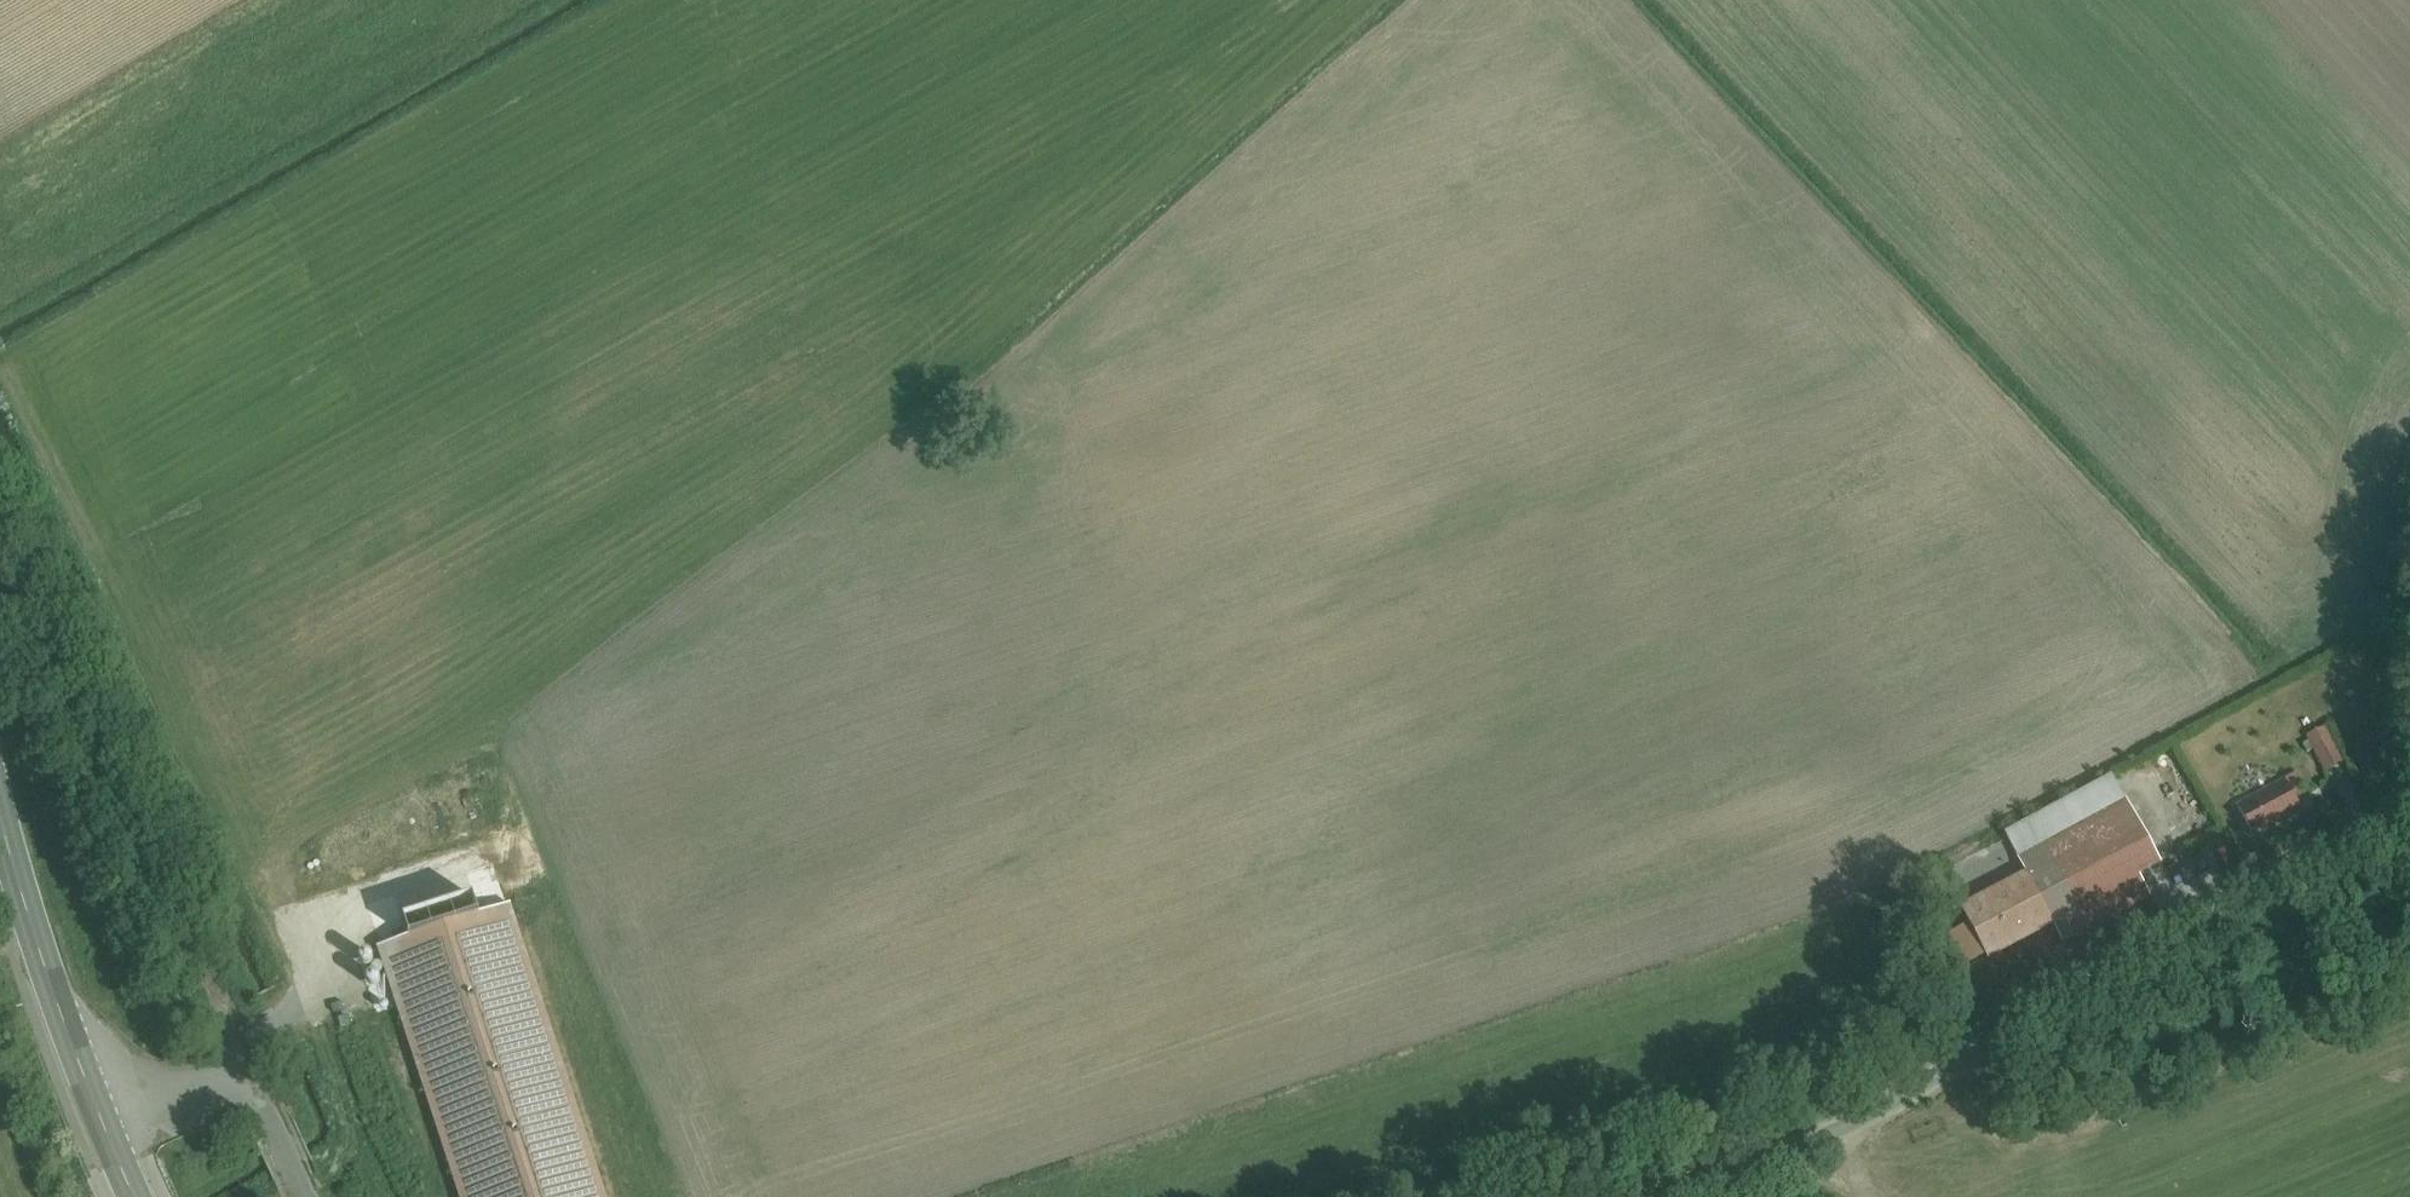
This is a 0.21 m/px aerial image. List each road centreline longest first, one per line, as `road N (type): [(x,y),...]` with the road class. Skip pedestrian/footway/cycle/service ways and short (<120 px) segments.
road 1 (unclassified): [(2409,823),(2121,980),(1711,1181),(1653,1196)]
road 2 (primary): [(133,1196),(0,743)]

